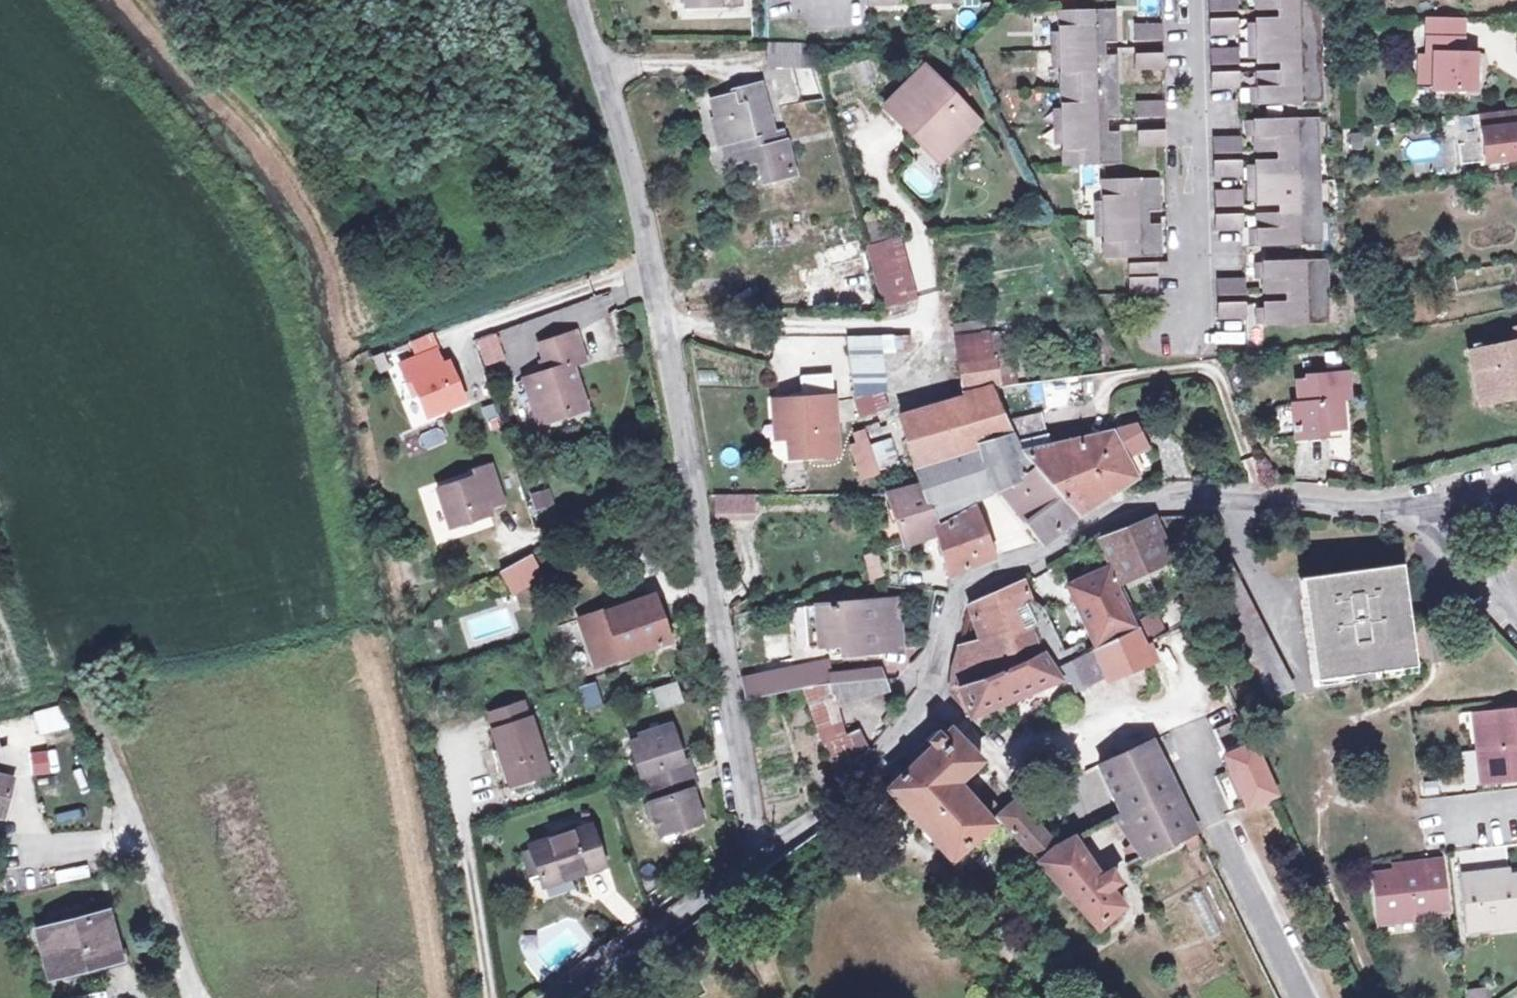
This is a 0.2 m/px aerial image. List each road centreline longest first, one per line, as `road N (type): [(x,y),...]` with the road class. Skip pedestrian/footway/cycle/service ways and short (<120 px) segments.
road 1 (residential): [(759,858),(647,239),(576,0)]
road 2 (unclassified): [(759,858),(865,779),(938,682),(958,597),(971,586),(1139,504),(1437,502)]
road 3 (residential): [(1196,0),(1201,303),(1176,327)]
road 4 (unclassified): [(563,997),(759,858)]

